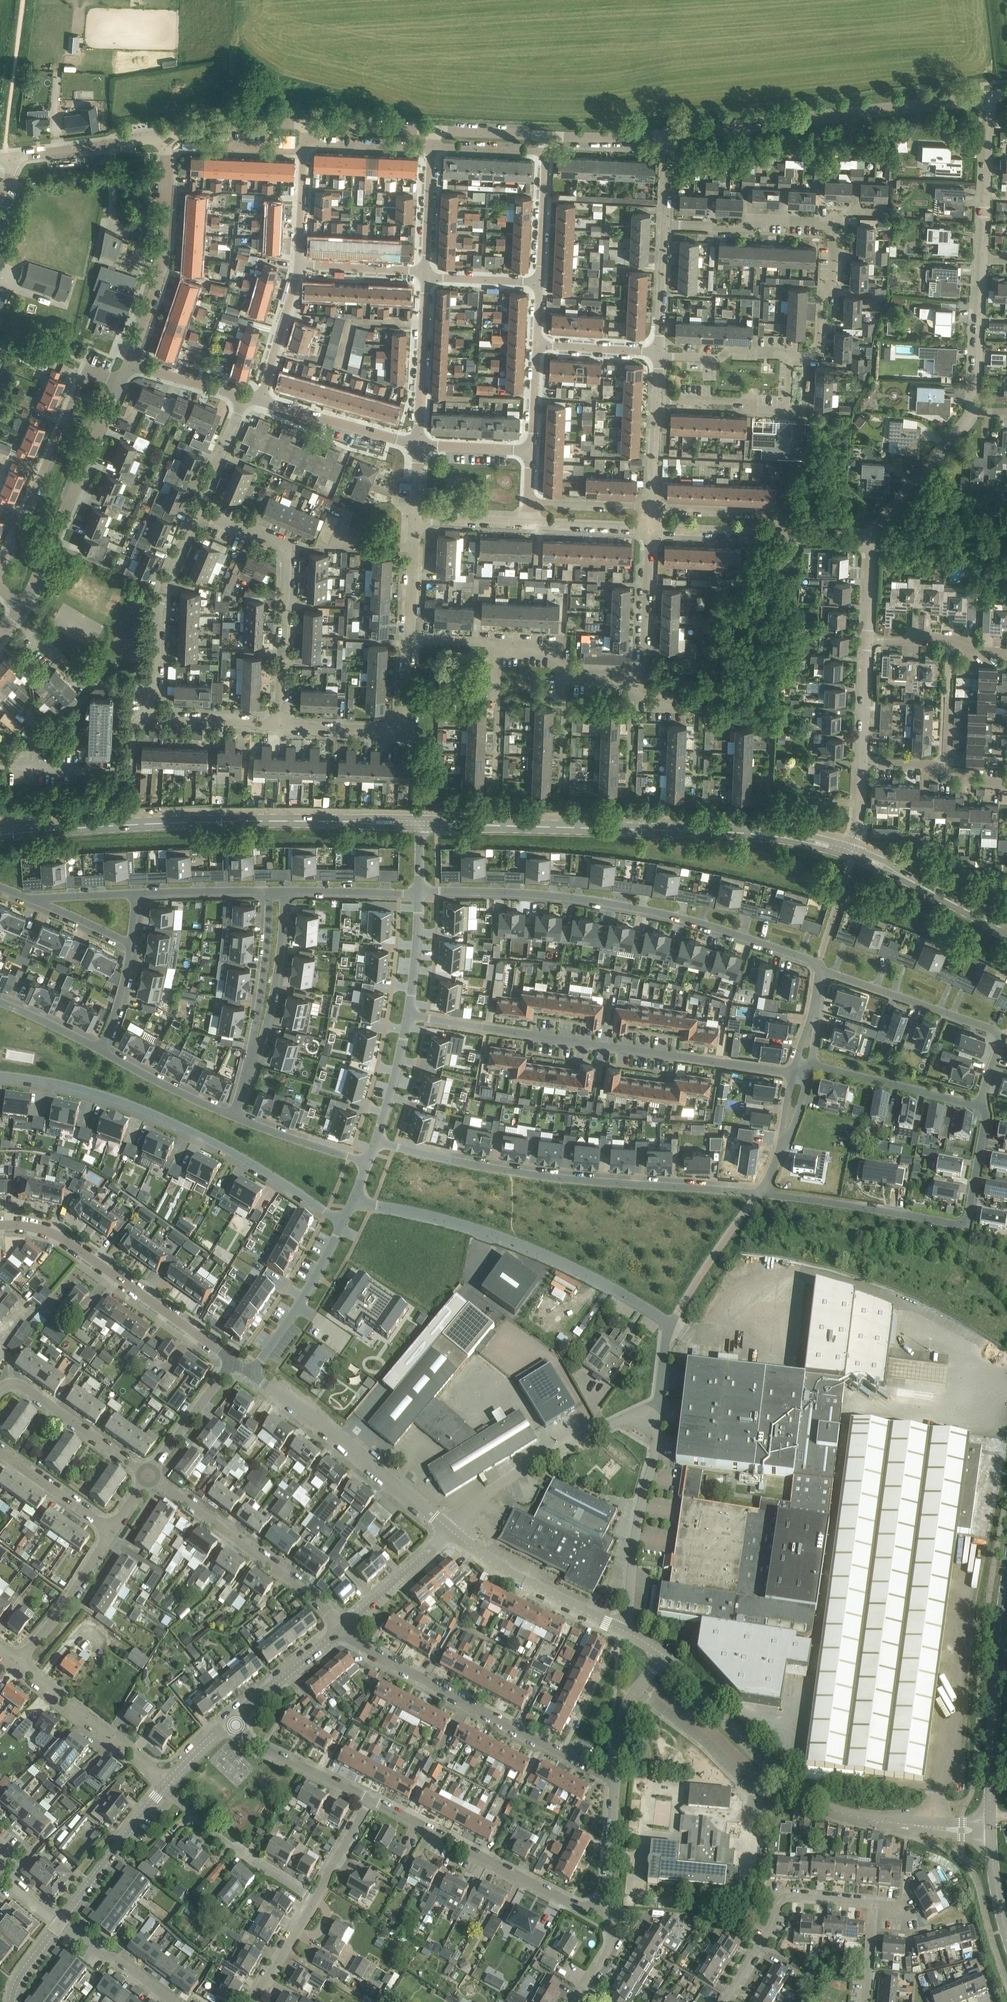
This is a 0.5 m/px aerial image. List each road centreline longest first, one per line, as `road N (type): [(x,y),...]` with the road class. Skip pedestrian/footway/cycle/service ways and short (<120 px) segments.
road 1 (residential): [(657,1418),(668,1323),(545,1256),(354,1198)]
road 2 (tertiary): [(420,824),(762,837),(851,855)]
road 3 (tertiary): [(0,834),(192,822),(420,824)]
road 4 (residential): [(821,973),(652,913),(544,898),(421,894)]
road 5 (residential): [(377,1144),(548,1177),(762,1194)]
road 6 (residential): [(409,1017),(792,1072)]
road 7 (residential): [(344,1221),(152,1117),(0,1078)]
road 8 (residential): [(762,1194),(967,1227),(986,1117),(980,1105)]
road 9 (unclassified): [(670,134),(989,96)]
road 10 (residential): [(614,1776),(360,1647),(343,1629)]
road 11 (residential): [(279,725),(287,552),(195,511)]
road 12 (residential): [(229,1364),(62,1238),(28,1226),(0,1226)]
road 13 (residential): [(980,1105),(1000,1042),(995,1030),(821,973)]
road 14 (unclassified): [(452,1531),(261,1381),(256,1370)]
road 15 (residential): [(599,1906),(577,1906),(371,1799)]
road 16 (residential): [(0,570),(88,369),(118,382)]
road 17 (residential): [(343,1629),(292,1579),(149,1475)]
road 18 (residential): [(639,673),(564,672),(560,650),(410,639)]
road 19 (residential): [(25,605),(118,382)]
road 20 (residential): [(452,1531),(476,1501),(523,1469),(635,1416),(657,1418)]
road 21 (unclassified): [(991,1832),(858,1819),(811,1802),(771,1769)]
road 22 (residential): [(132,364),(161,272),(165,135)]
road 23 (tertiary): [(990,1815),(1006,1589)]
road 24 (residential): [(279,725),(403,730),(410,639)]
road 25 (residential): [(627,1631),(657,1418)]
road 26 (residential): [(152,713),(161,598),(195,511)]
road 27 (residential): [(873,1903),(785,1898),(724,2001)]
road 28 (unclassified): [(627,1631),(496,1568),(452,1531)]
road 29 (residential): [(657,399),(750,402),(750,410),(788,412),(790,355)]
road 30 (residential): [(9,766),(130,772),(132,725),(152,713)]
road 31 (residential): [(169,1782),(18,1665)]
road 32 (residential): [(315,1900),(163,1790)]
road 33 (residential): [(149,1475),(28,1389),(0,1390)]
road 34 (residential): [(285,891),(278,970),(252,1061)]
road 35 (tertiary): [(851,855),(1006,932)]
road 36 (unclassified): [(256,1370),(344,1221)]
road 37 (residential): [(813,1065),(980,1105)]
road 38 (residential): [(252,1061),(269,891)]
road 39 (residential): [(419,444),(426,275)]
road 40 (unclassified): [(59,1923),(163,1790)]
road 41 (residential): [(665,225),(833,223)]
road 42 (residential): [(419,444),(259,400)]
road 43 (residential): [(645,1682),(761,1779),(771,1769)]
road 44 (unclassified): [(982,259),(989,96)]
road 45 (residential): [(833,223),(832,282),(822,287),(818,341),(810,356),(790,355)]
road 46 (unclassified): [(870,538),(972,413)]
road 47 (residential): [(18,1665),(112,1534)]
road 48 (residential): [(371,1799),(254,1744),(232,1723)]
road 49 (unclassified): [(8,160),(165,135)]
road 50 (unclassified): [(771,1769),(664,1657)]
road 51 (unclassified): [(972,413),(982,259)]
road 52 (residential): [(639,673),(651,525)]
road 53 (residential): [(101,1051),(234,1117)]
road 54 (residential): [(1006,782),(860,761)]
road 55 (residential): [(785,533),(776,512),(652,506)]
road 56 (unclassified): [(343,1629),(452,1531)]
road 57 (unclassified): [(232,1723),(343,1629)]
road 58 (residential): [(1006,656),(975,653),(955,638),(867,639)]
road 59 (residential): [(234,1117),(368,1164)]
road 60 (residential): [(259,400),(299,264)]
road 61 (residential): [(176,2001),(59,1923)]
road 62 (unclassified): [(165,135),(305,124)]
road 63 (residential): [(112,1534),(0,1452)]
road 64 (residential): [(149,1475),(229,1364)]
road 65 (residential): [(790,355),(731,349),(720,359),(658,356)]
road 66 (residential): [(285,891),(421,894)]
road 67 (residential): [(785,533),(651,525)]
road 68 (residential): [(599,1906),(608,1896),(614,1776)]
road 69 (residential): [(136,893),(269,891)]
road 70 (unclassified): [(377,1144),(409,1017)]
road 71 (residential): [(539,283),(545,153)]
road 72 (residential): [(152,713),(162,721),(279,725)]
road 73 (unclassified): [(305,124),(433,131)]
road 74 (residential): [(426,275),(299,264)]
road 75 (residential): [(658,352),(665,225)]
road 76 (residential): [(432,149),(305,143)]
road 77 (residential): [(426,275),(432,149)]
road 78 (residential): [(652,506),(528,501)]
road 79 (unclassified): [(546,135),(670,134)]
road 80 (unclassified): [(409,1017),(421,894)]
road 81 (residential): [(195,511),(244,399)]
road 82 (unclassified): [(860,761),(867,639)]
road 83 (residential): [(536,345),(658,352)]
road 84 (residential): [(651,525),(529,522)]
road 85 (residential): [(410,639),(417,519)]

